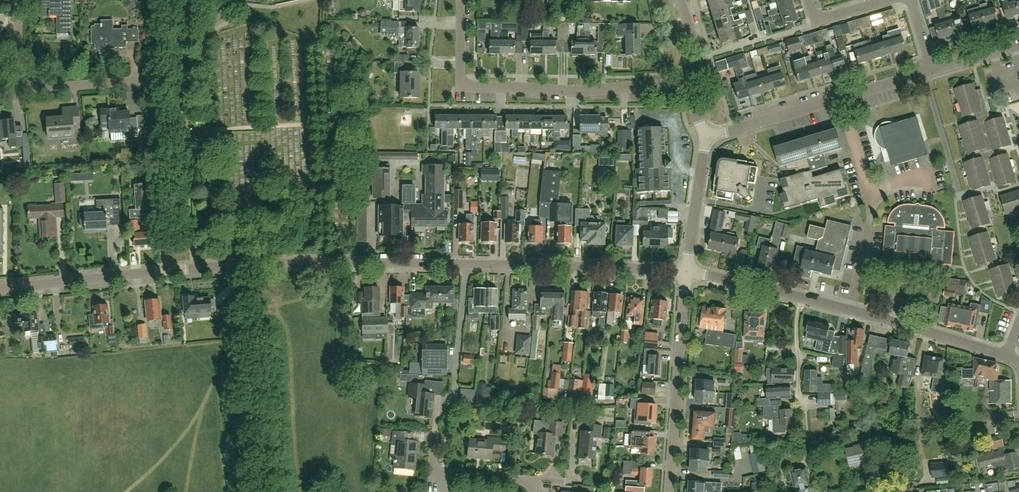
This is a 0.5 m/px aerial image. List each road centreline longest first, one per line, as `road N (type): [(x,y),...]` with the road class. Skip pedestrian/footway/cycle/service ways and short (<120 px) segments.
road 1 (tertiary): [(686,272),(273,264),(167,271)]
road 2 (residential): [(1008,358),(686,272)]
road 3 (residential): [(695,90),(466,83),(462,0)]
road 4 (tertiary): [(706,138),(925,75)]
road 5 (tertiary): [(670,491),(686,272)]
road 6 (residential): [(167,271),(157,79)]
road 7 (tertiary): [(167,271),(0,287)]
road 8 (tertiary): [(686,272),(706,138)]
road 9 (residential): [(24,88),(157,79)]
road 10 (residential): [(925,75),(960,197)]

